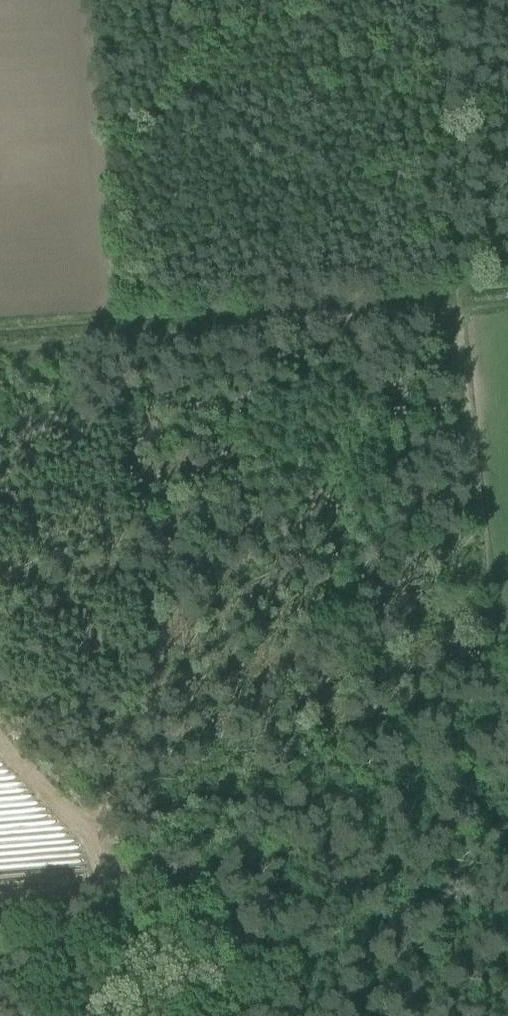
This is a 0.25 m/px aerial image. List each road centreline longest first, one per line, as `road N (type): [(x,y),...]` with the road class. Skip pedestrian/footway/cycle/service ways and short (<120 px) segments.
road 1 (track): [(0,342),(460,308)]
road 2 (track): [(460,308),(483,610),(491,658),(507,681)]
road 3 (track): [(432,0),(460,308)]
road 4 (track): [(279,1015),(165,898)]

